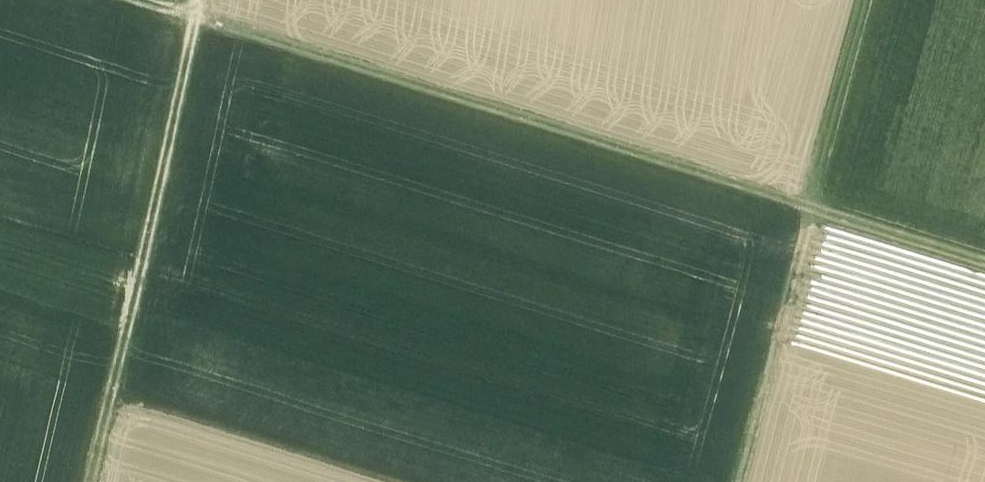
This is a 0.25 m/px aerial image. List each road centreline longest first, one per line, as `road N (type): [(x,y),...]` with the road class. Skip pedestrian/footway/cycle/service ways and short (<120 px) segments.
road 1 (track): [(984,272),(197,26)]
road 2 (track): [(879,0),(754,481)]
road 3 (track): [(197,26),(104,481)]

